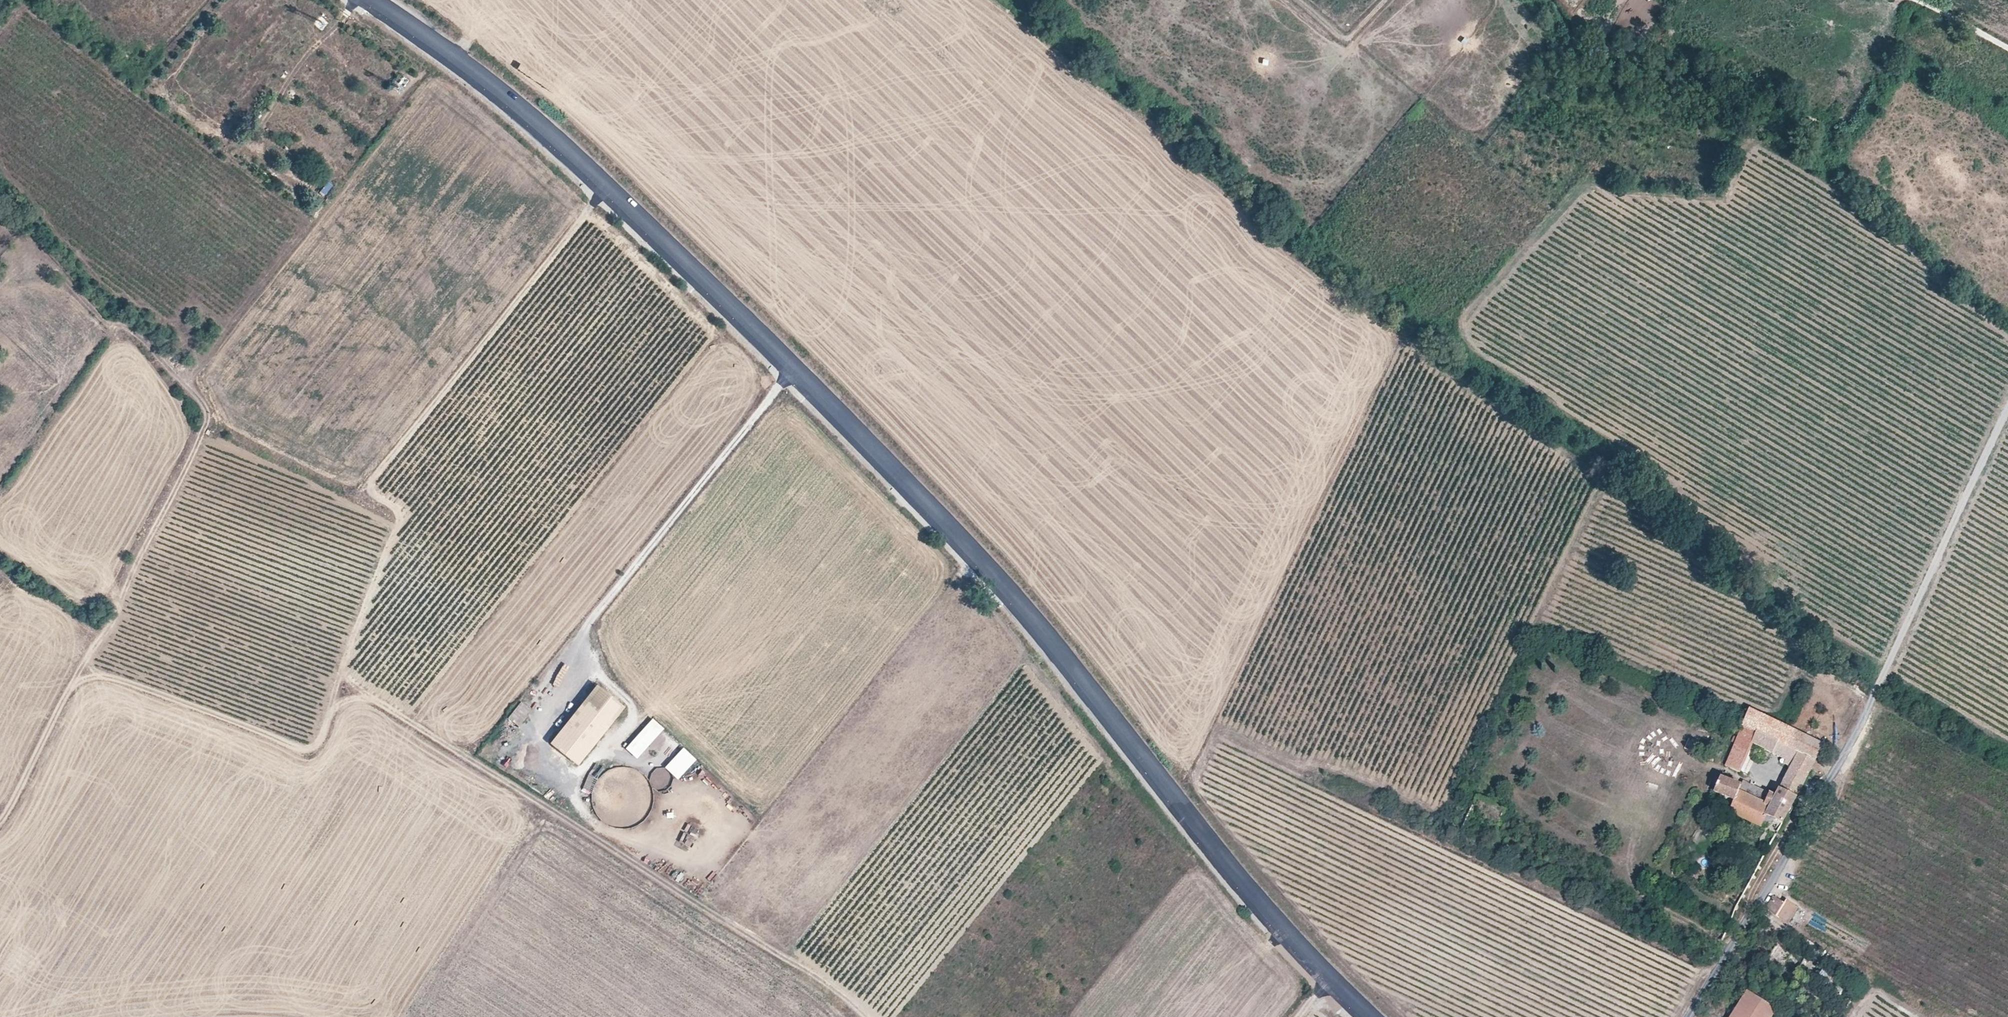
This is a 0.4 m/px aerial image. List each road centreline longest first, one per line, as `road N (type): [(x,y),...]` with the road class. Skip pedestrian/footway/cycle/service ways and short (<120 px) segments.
road 1 (tertiary): [(371,0),(535,119),(822,397),(1019,602),(1207,841),(1316,969),(1369,1016)]
road 2 (track): [(2007,408),(1855,742),(1820,794)]
road 3 (unclassified): [(1820,794),(1689,1016)]

